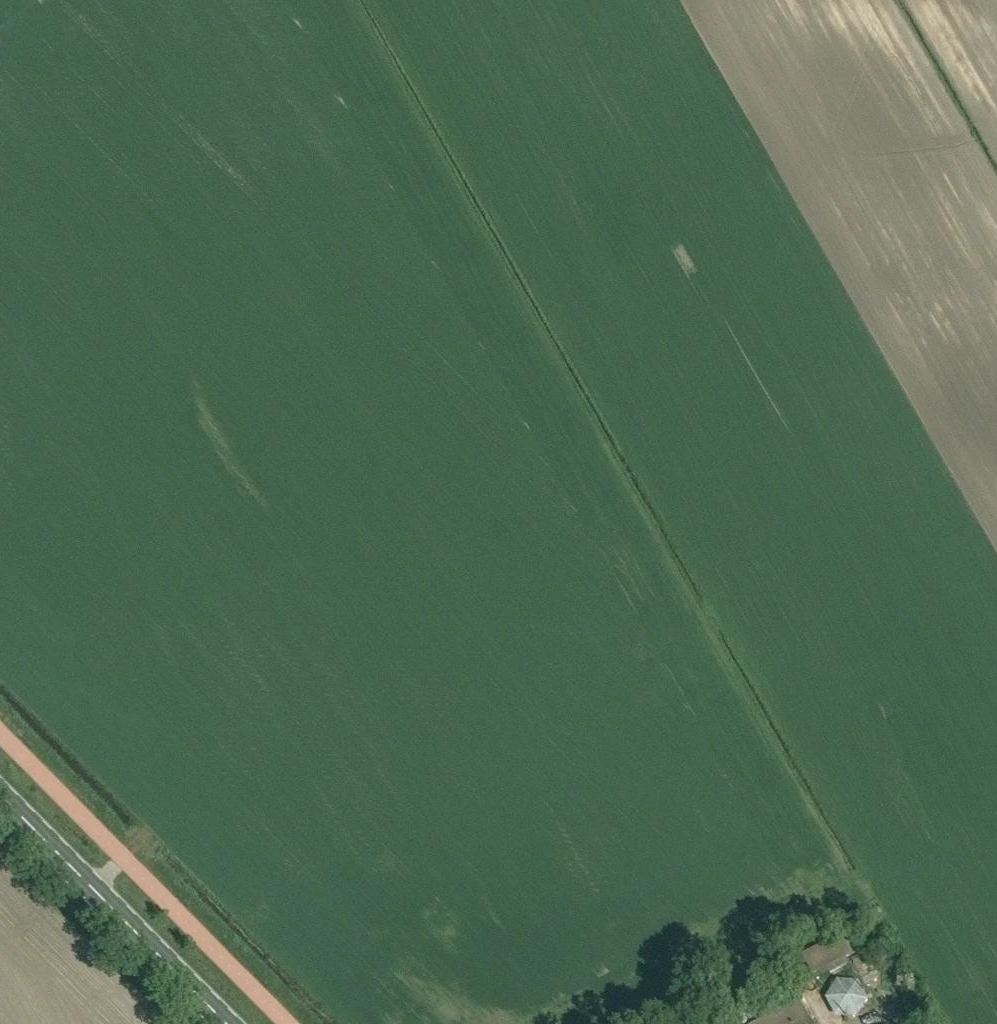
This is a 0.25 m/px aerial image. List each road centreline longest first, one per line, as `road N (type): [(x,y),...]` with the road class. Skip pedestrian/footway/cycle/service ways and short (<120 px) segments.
road 1 (secondary): [(222,1023),(0,800)]

